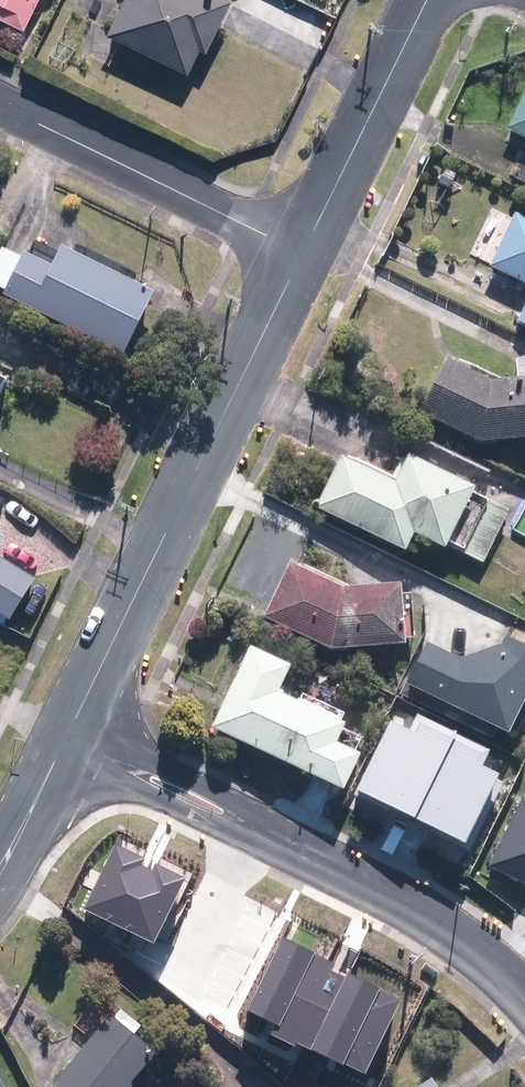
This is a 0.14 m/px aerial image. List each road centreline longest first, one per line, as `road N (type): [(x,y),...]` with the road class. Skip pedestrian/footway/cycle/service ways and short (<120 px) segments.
road 1 (residential): [(302,255),(66,739)]
road 2 (residential): [(524,993),(404,903),(66,739)]
road 3 (residential): [(0,112),(302,255)]
road 4 (residential): [(427,0),(302,255)]
road 5 (residential): [(66,739),(0,880)]

